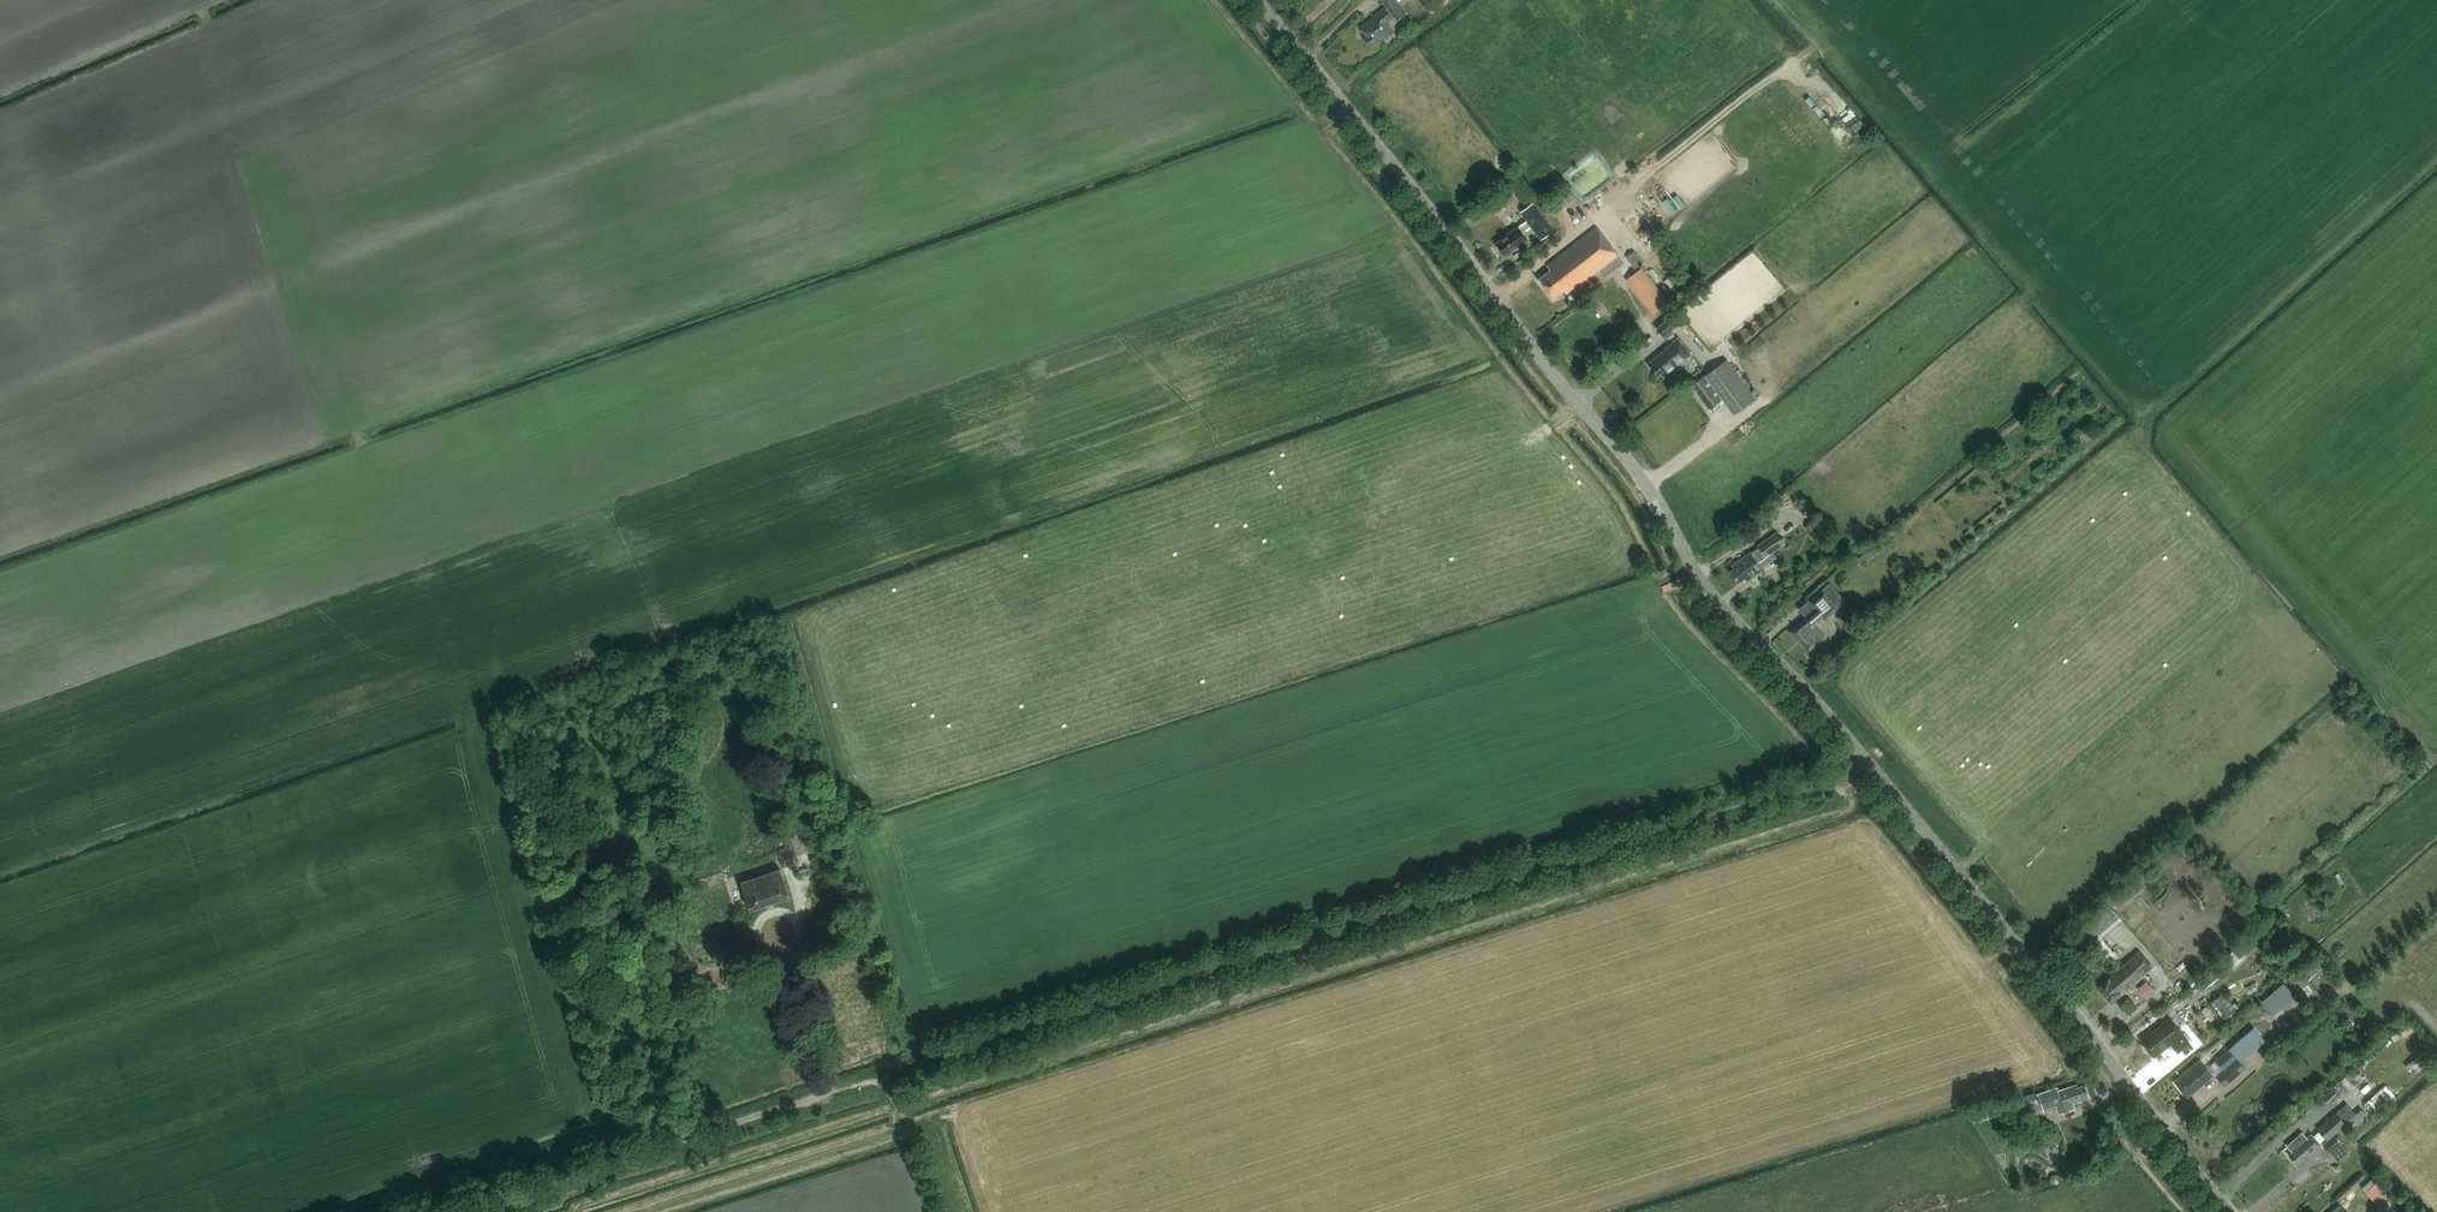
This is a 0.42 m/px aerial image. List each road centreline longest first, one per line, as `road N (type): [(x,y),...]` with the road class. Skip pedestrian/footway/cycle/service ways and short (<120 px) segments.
road 1 (tertiary): [(2234,1211),(1867,762),(1724,609),(1640,478),(1258,0)]
road 2 (track): [(461,1211),(719,1131),(822,1090),(896,1075)]

